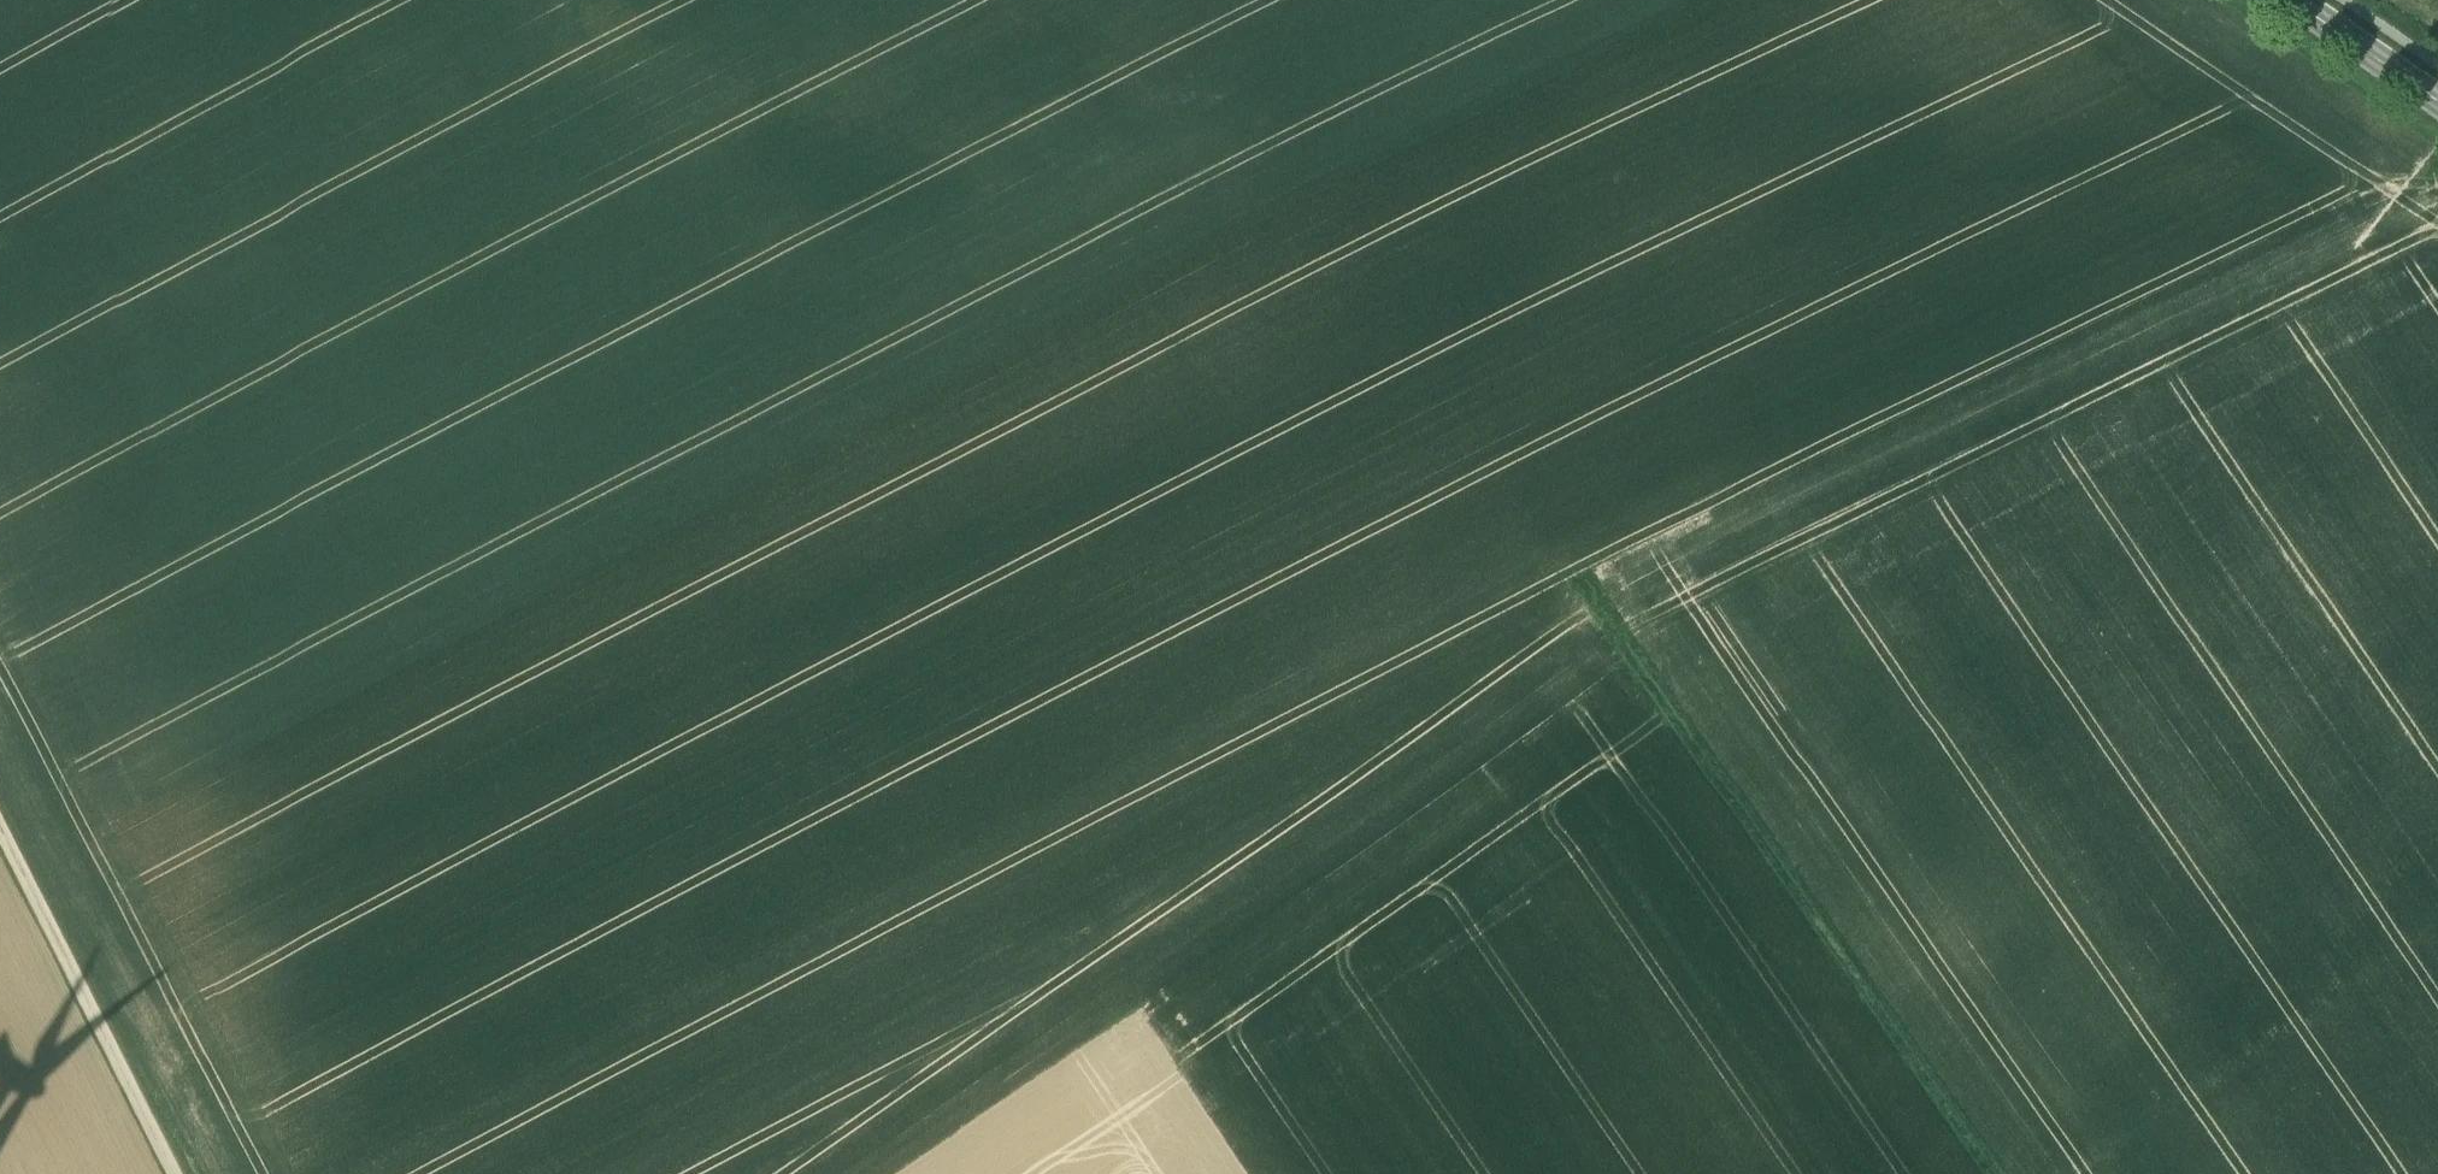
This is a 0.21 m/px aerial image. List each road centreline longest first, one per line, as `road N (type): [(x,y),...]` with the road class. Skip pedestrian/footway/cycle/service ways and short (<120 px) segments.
road 1 (track): [(171,1173),(0,844)]
road 2 (secondary): [(2292,0),(2437,101)]

